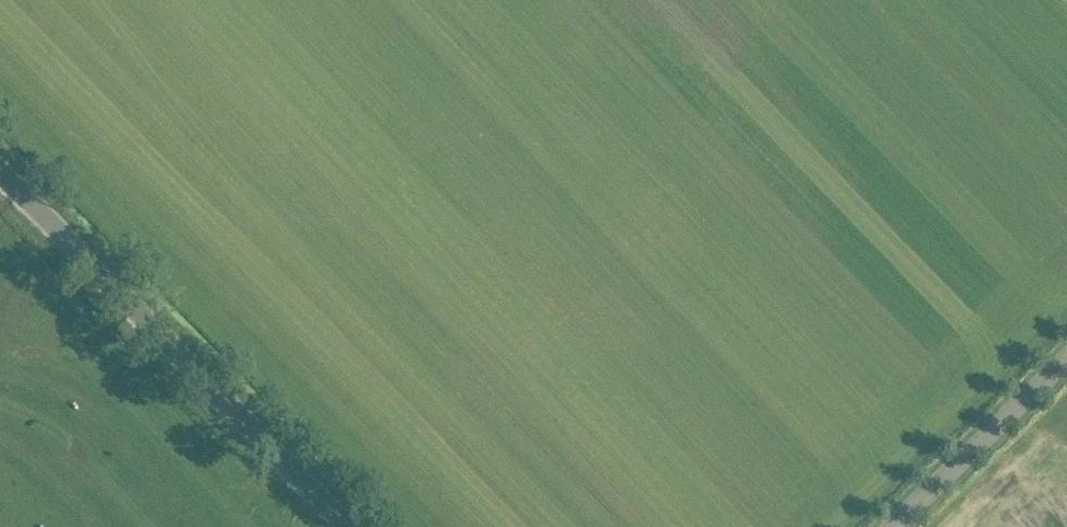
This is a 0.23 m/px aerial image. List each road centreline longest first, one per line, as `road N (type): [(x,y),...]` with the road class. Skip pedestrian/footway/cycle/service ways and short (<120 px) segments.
road 1 (unclassified): [(353,526),(0,165)]
road 2 (unclassified): [(893,526),(1066,360)]

